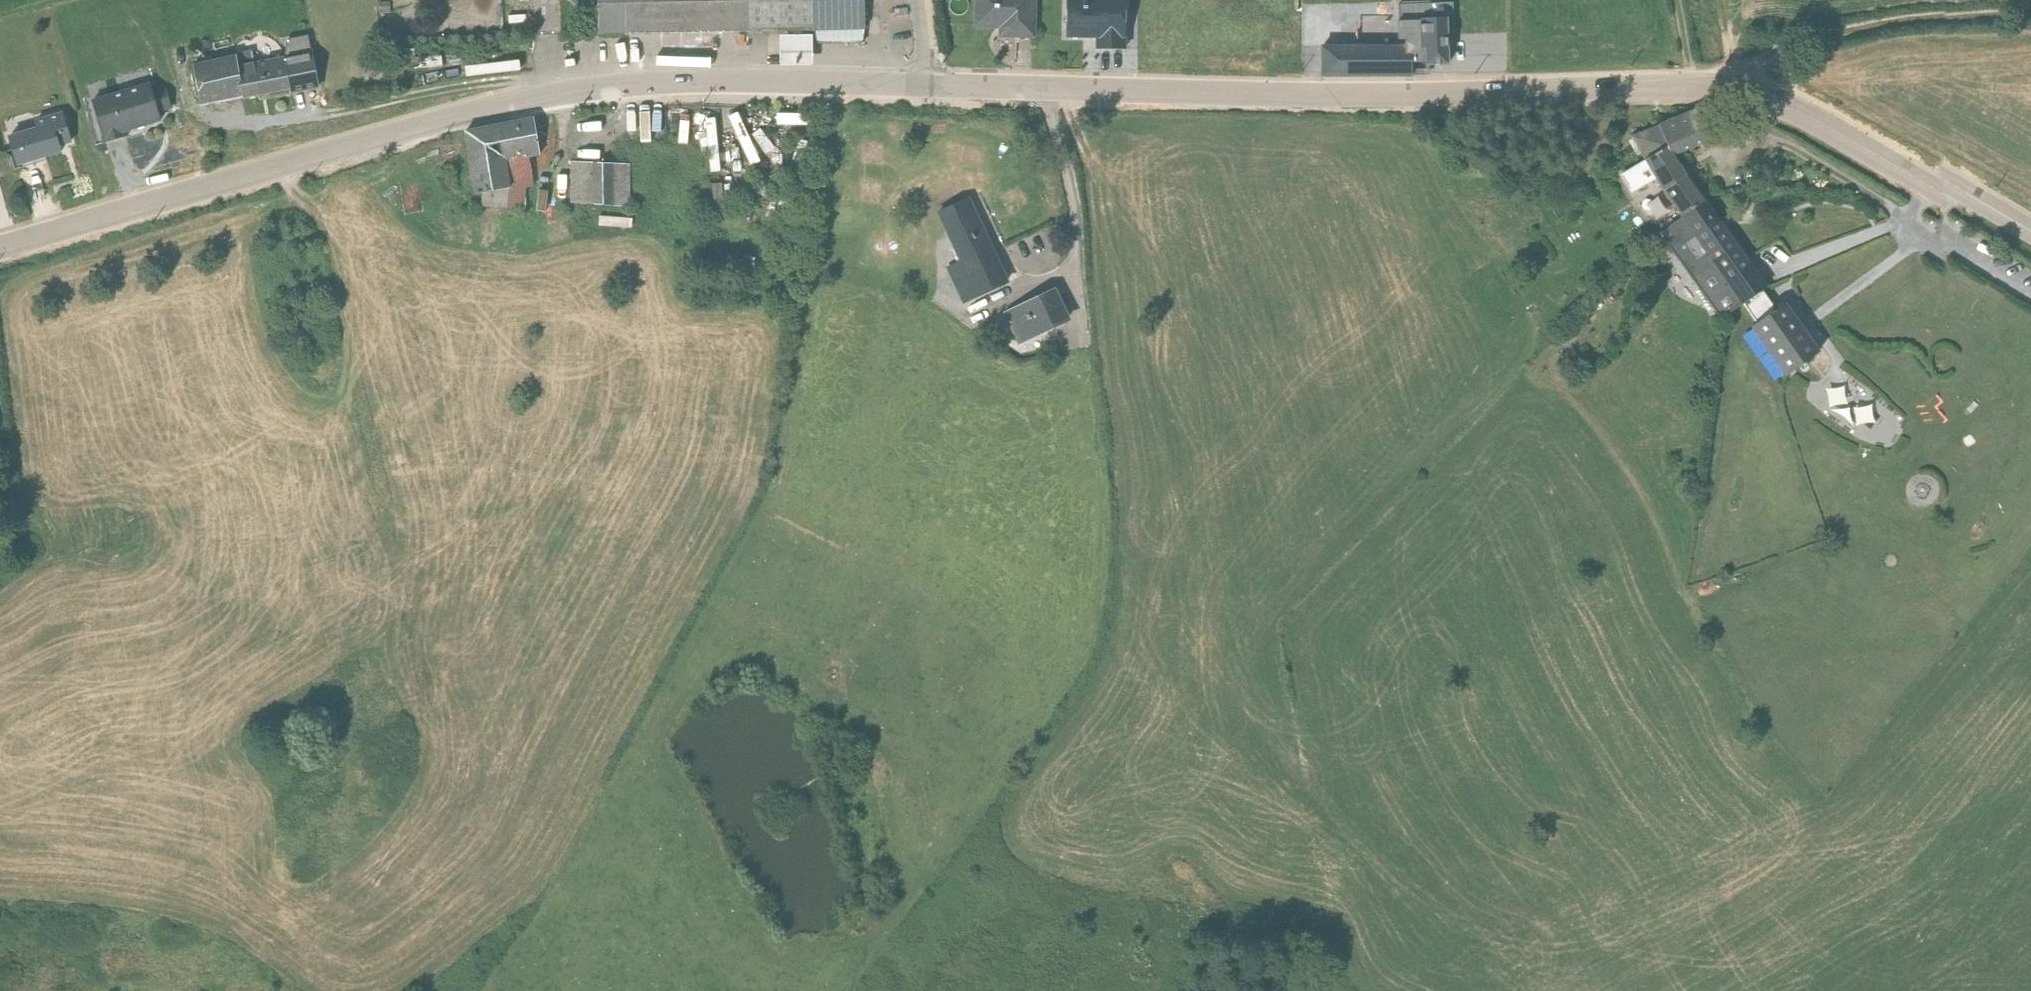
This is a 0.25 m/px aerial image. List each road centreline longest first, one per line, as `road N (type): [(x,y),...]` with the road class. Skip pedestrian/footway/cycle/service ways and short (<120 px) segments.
road 1 (tertiary): [(935,84),(1332,91),(1738,79),(1826,116),(2030,239)]
road 2 (tertiary): [(0,243),(569,88),(935,84)]
road 3 (track): [(1738,79),(1846,27),(2030,4)]

